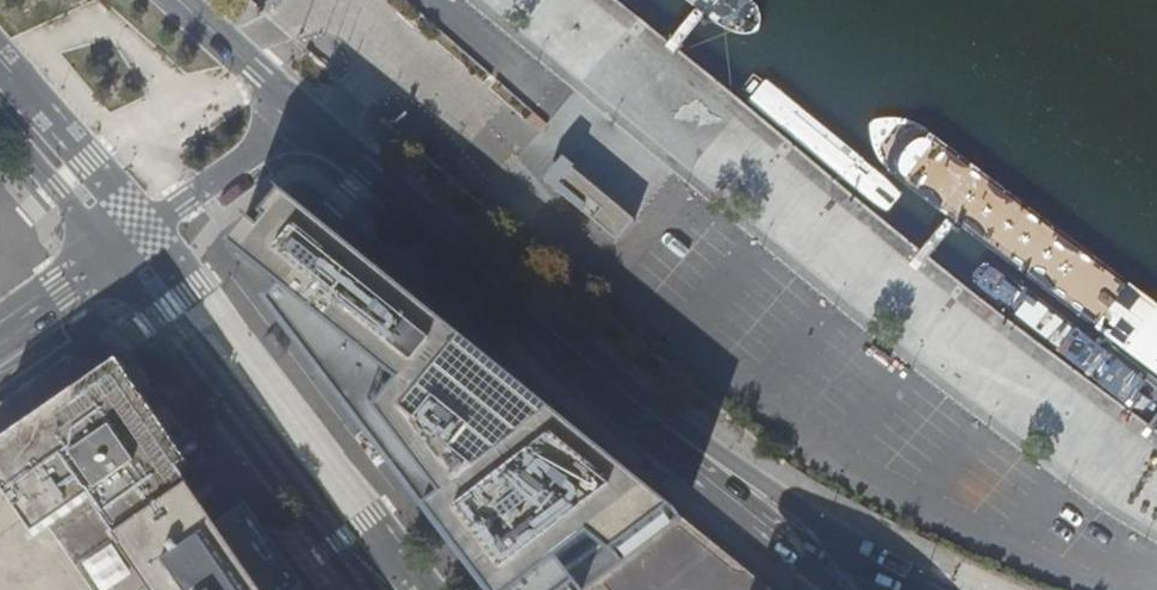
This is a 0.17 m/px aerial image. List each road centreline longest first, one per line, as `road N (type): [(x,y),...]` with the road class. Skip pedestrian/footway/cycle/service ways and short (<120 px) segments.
road 1 (primary): [(651,413),(305,117)]
road 2 (primary): [(107,260),(369,589)]
road 3 (primary): [(871,553),(651,413)]
road 4 (residential): [(107,260),(305,117)]
road 5 (primary): [(651,413),(688,460),(808,553)]
road 6 (primary): [(0,121),(107,260)]
road 7 (primary): [(305,117),(179,0)]
road 8 (residential): [(107,260),(0,333)]

